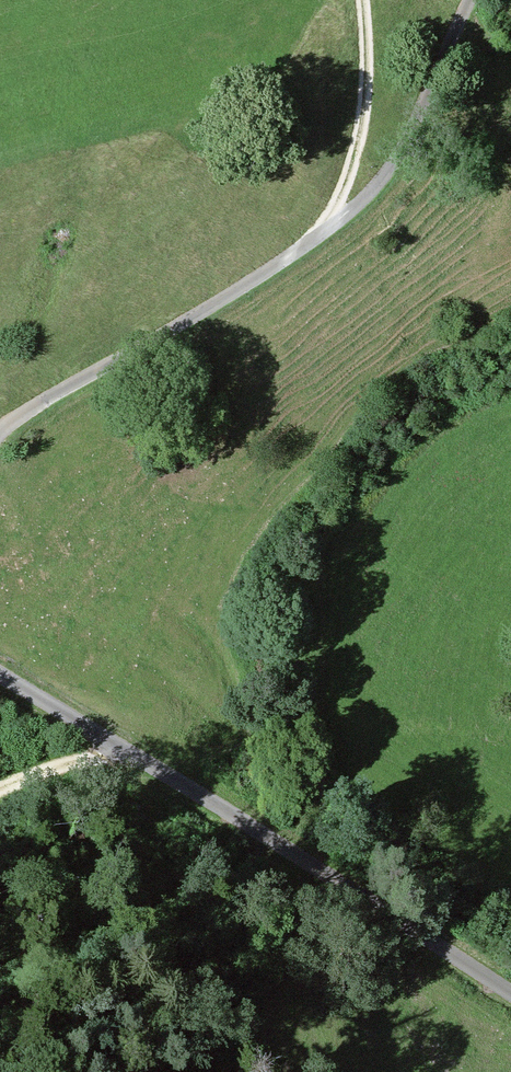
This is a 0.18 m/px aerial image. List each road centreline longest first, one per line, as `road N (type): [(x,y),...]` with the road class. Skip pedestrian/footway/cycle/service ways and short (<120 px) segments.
road 1 (unclassified): [(0,429),(239,291),(377,184),(474,0)]
road 2 (unclassified): [(510,990),(0,674)]
road 3 (track): [(318,234),(348,186),(364,105),(361,0)]
road 4 (track): [(0,787),(120,748)]

